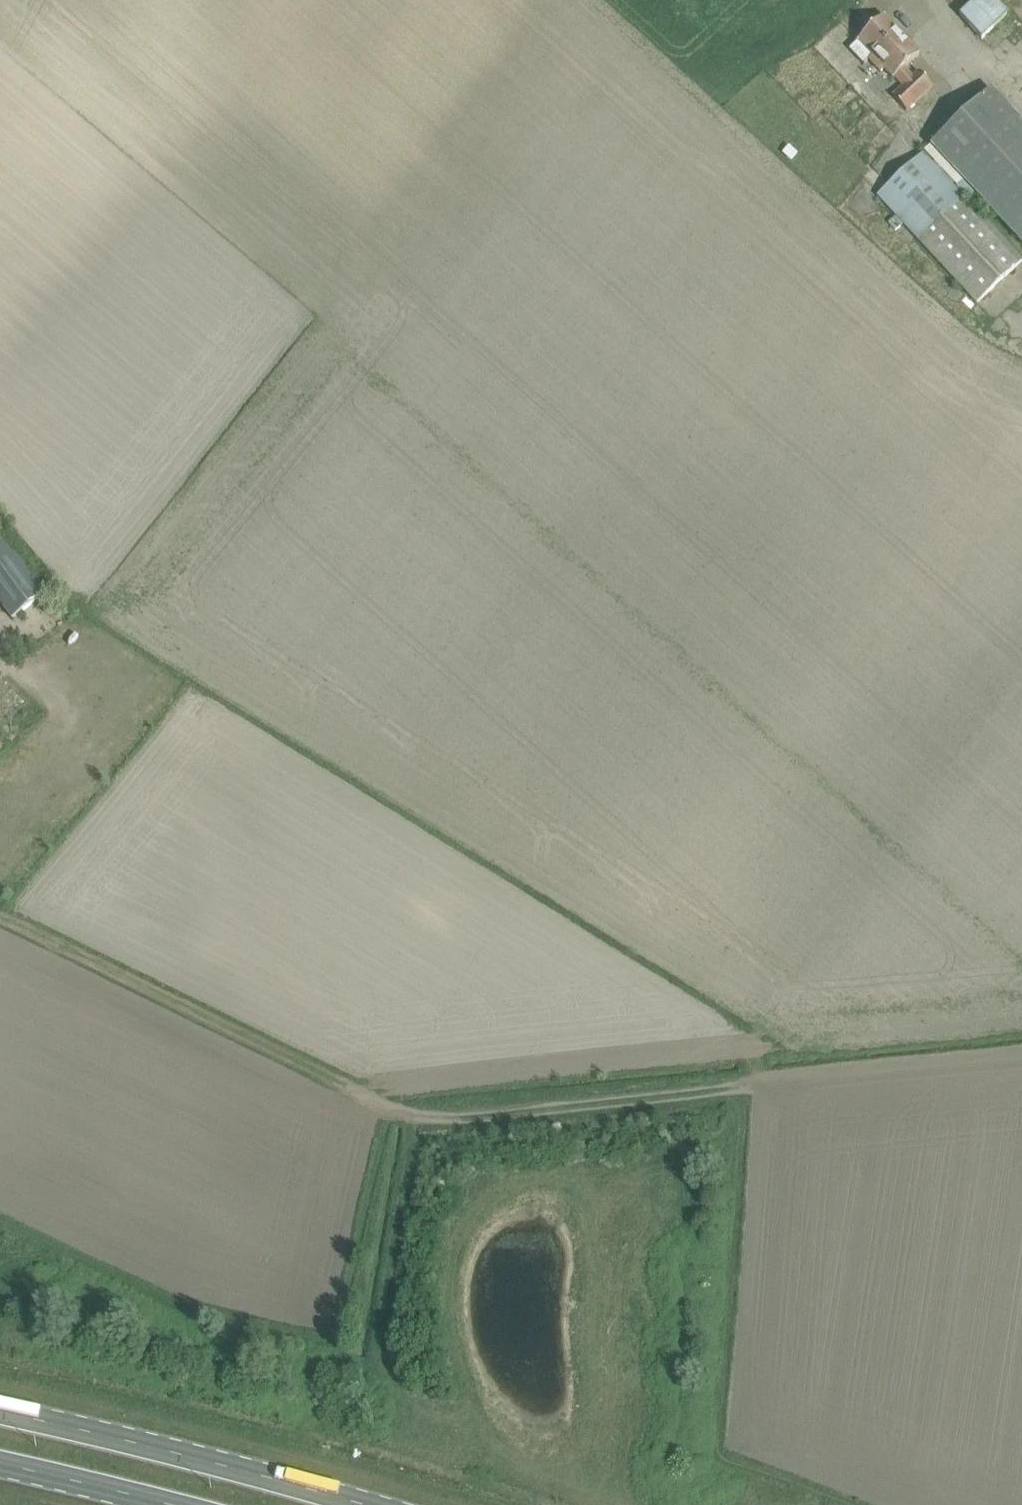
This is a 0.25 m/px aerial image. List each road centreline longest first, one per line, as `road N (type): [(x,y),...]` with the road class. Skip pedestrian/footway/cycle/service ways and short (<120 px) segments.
road 1 (track): [(747,1084),(408,1111),(0,911)]
road 2 (primary): [(356,1504),(0,1414)]
road 3 (primary): [(0,1465),(171,1504)]

